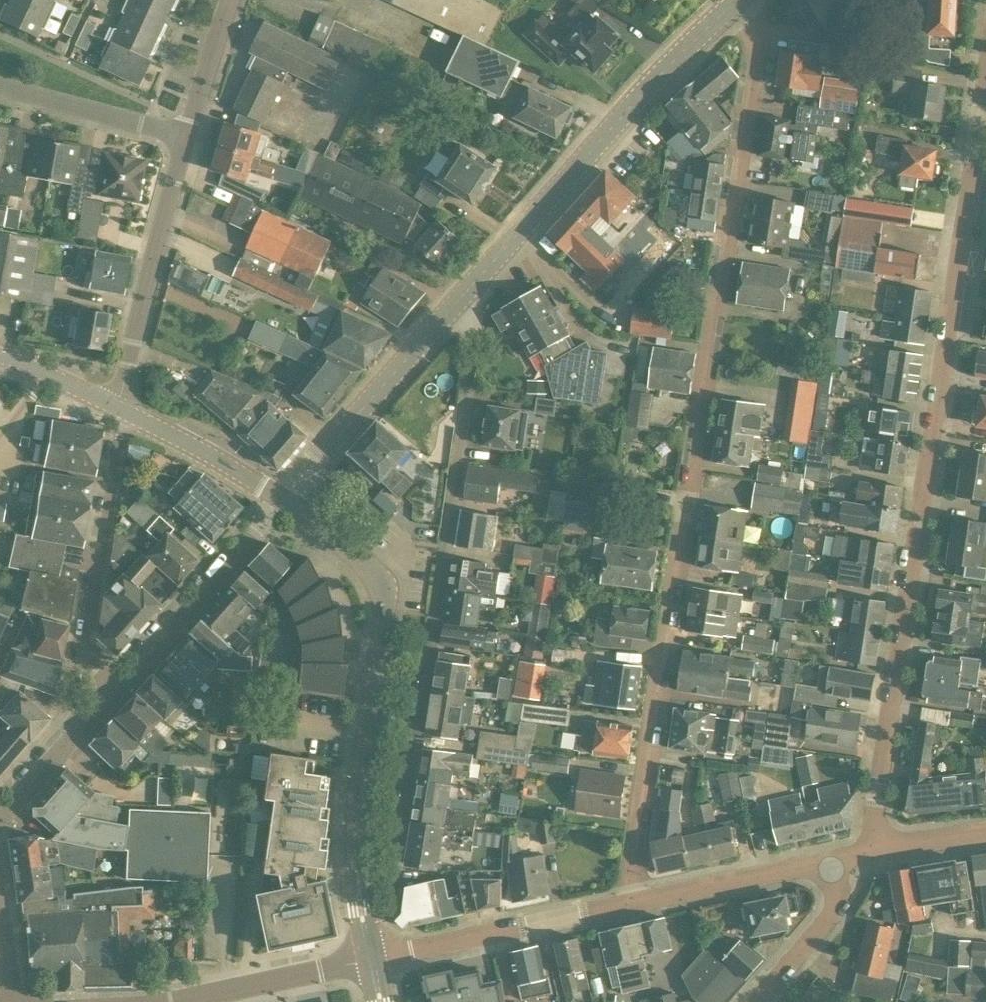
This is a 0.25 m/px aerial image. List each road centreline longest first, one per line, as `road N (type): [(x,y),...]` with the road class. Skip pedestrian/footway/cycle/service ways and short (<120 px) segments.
road 1 (residential): [(627,903),(761,23),(752,0)]
road 2 (residential): [(869,849),(978,128)]
road 3 (residential): [(357,875),(386,869),(396,856),(475,335),(456,303)]
road 4 (tertiary): [(357,875),(353,809),(381,598),(360,559),(284,497)]
road 5 (tertiary): [(456,303),(739,0)]
road 6 (residential): [(123,410),(86,656),(113,689)]
road 7 (residential): [(123,410),(129,353),(186,136)]
road 8 (tertiary): [(370,959),(627,903)]
road 9 (tertiary): [(284,497),(456,303)]
road 10 (residential): [(113,689),(284,497)]
road 11 (tertiary): [(627,903),(832,862)]
road 12 (residential): [(186,136),(0,86)]
road 13 (residential): [(189,999),(370,959)]
road 14 (tertiary): [(284,497),(123,410)]
road 15 (residential): [(0,820),(113,689)]
road 16 (residential): [(832,862),(839,896),(831,914),(757,1001)]
road 17 (residential): [(186,136),(229,0)]

